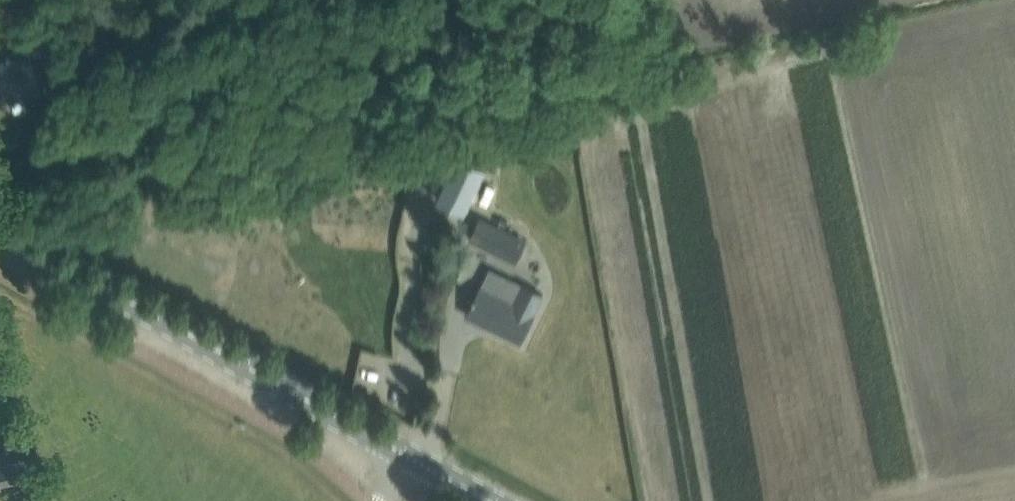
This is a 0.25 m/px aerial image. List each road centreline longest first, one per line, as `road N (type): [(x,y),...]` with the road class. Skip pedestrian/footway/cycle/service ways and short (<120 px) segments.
road 1 (tertiary): [(405,453),(0,227)]

